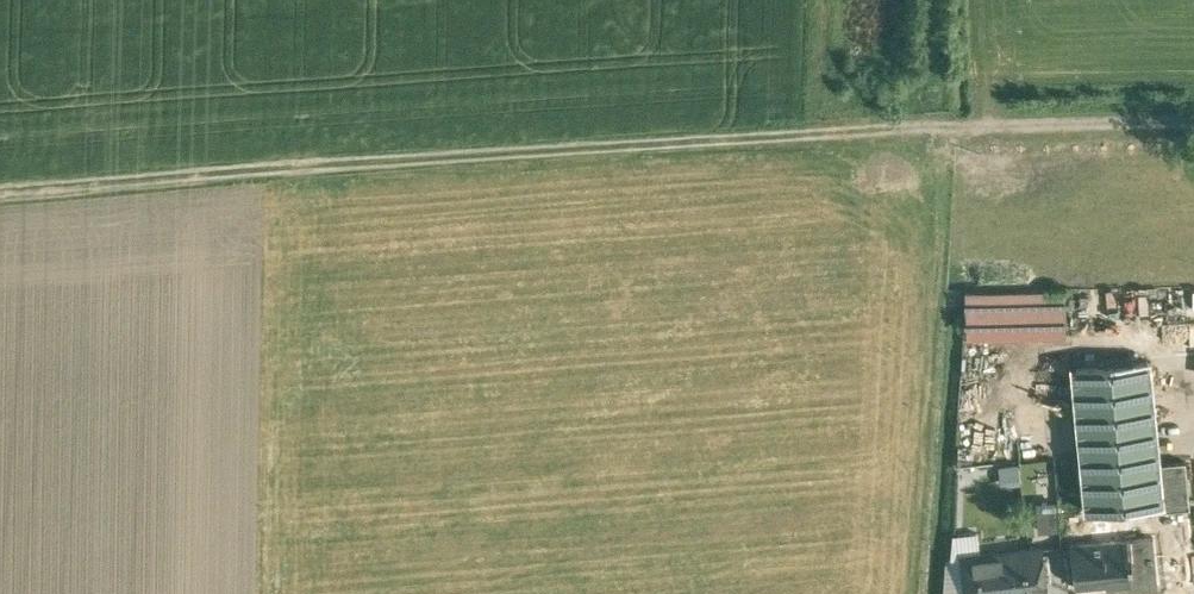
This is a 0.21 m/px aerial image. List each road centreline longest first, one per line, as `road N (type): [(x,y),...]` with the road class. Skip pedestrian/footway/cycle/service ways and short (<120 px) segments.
road 1 (track): [(0,193),(958,128),(1193,123)]

